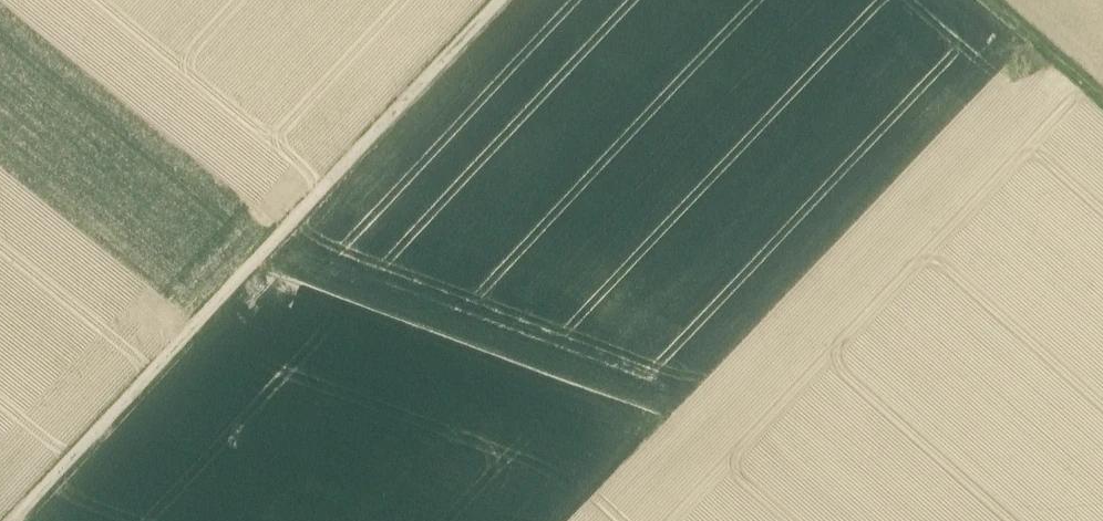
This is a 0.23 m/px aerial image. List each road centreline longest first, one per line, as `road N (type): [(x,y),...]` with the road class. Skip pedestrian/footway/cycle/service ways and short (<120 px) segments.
road 1 (track): [(18,520),(506,0)]
road 2 (track): [(1102,95),(994,0)]

